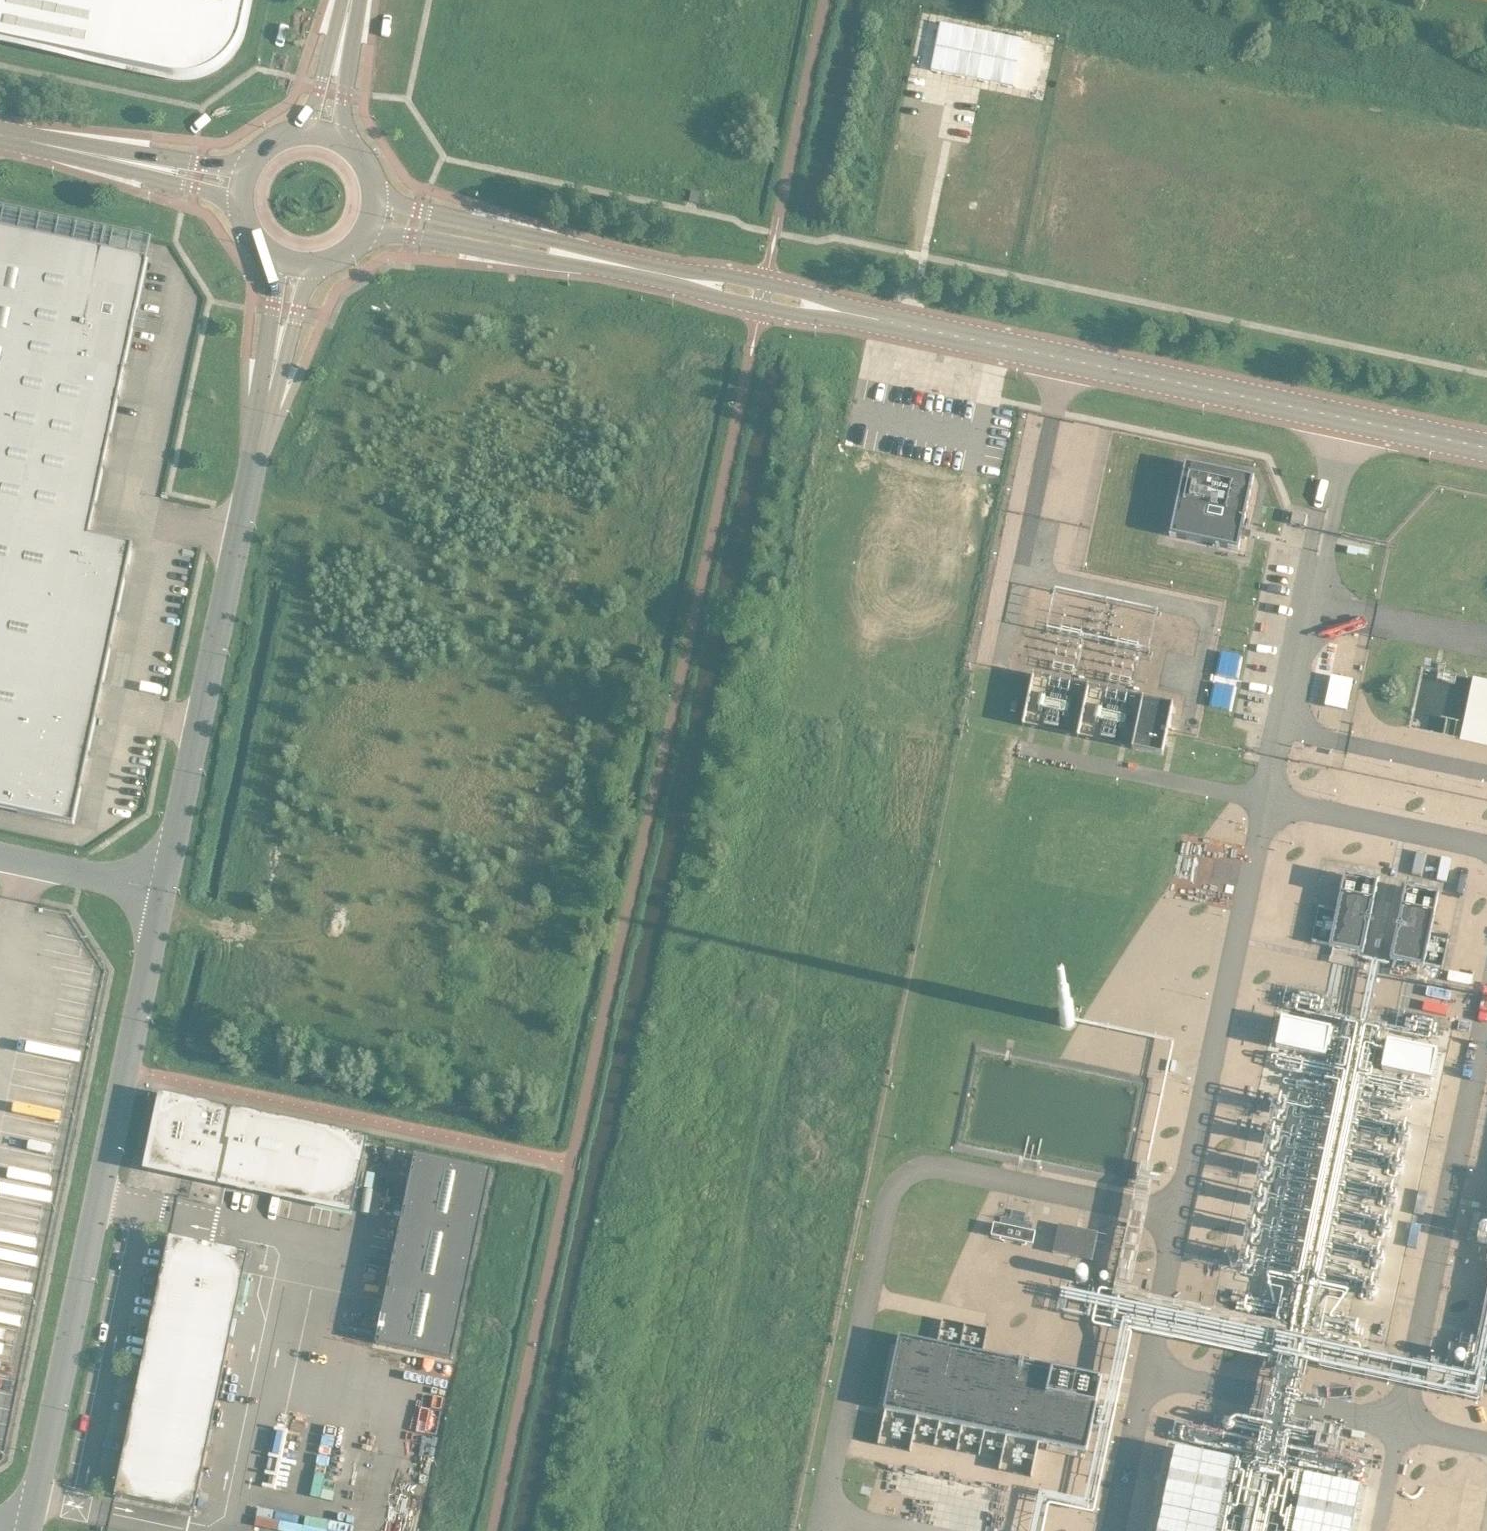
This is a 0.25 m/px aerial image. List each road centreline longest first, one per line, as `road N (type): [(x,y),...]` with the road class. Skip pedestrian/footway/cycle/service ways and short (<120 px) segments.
road 1 (tertiary): [(1486,446),(839,308)]
road 2 (unclassified): [(163,894),(27,1530)]
road 3 (unclassified): [(258,440),(163,894)]
road 4 (tertiary): [(365,231),(545,257),(595,256)]
road 5 (tertiary): [(595,256),(548,235),(374,194)]
road 6 (unclassified): [(163,894),(0,858)]
road 7 (tertiary): [(687,275),(722,294),(795,311),(839,308)]
road 8 (tertiary): [(839,308),(765,279),(687,275)]
road 9 (unclassified): [(0,133),(147,162)]

